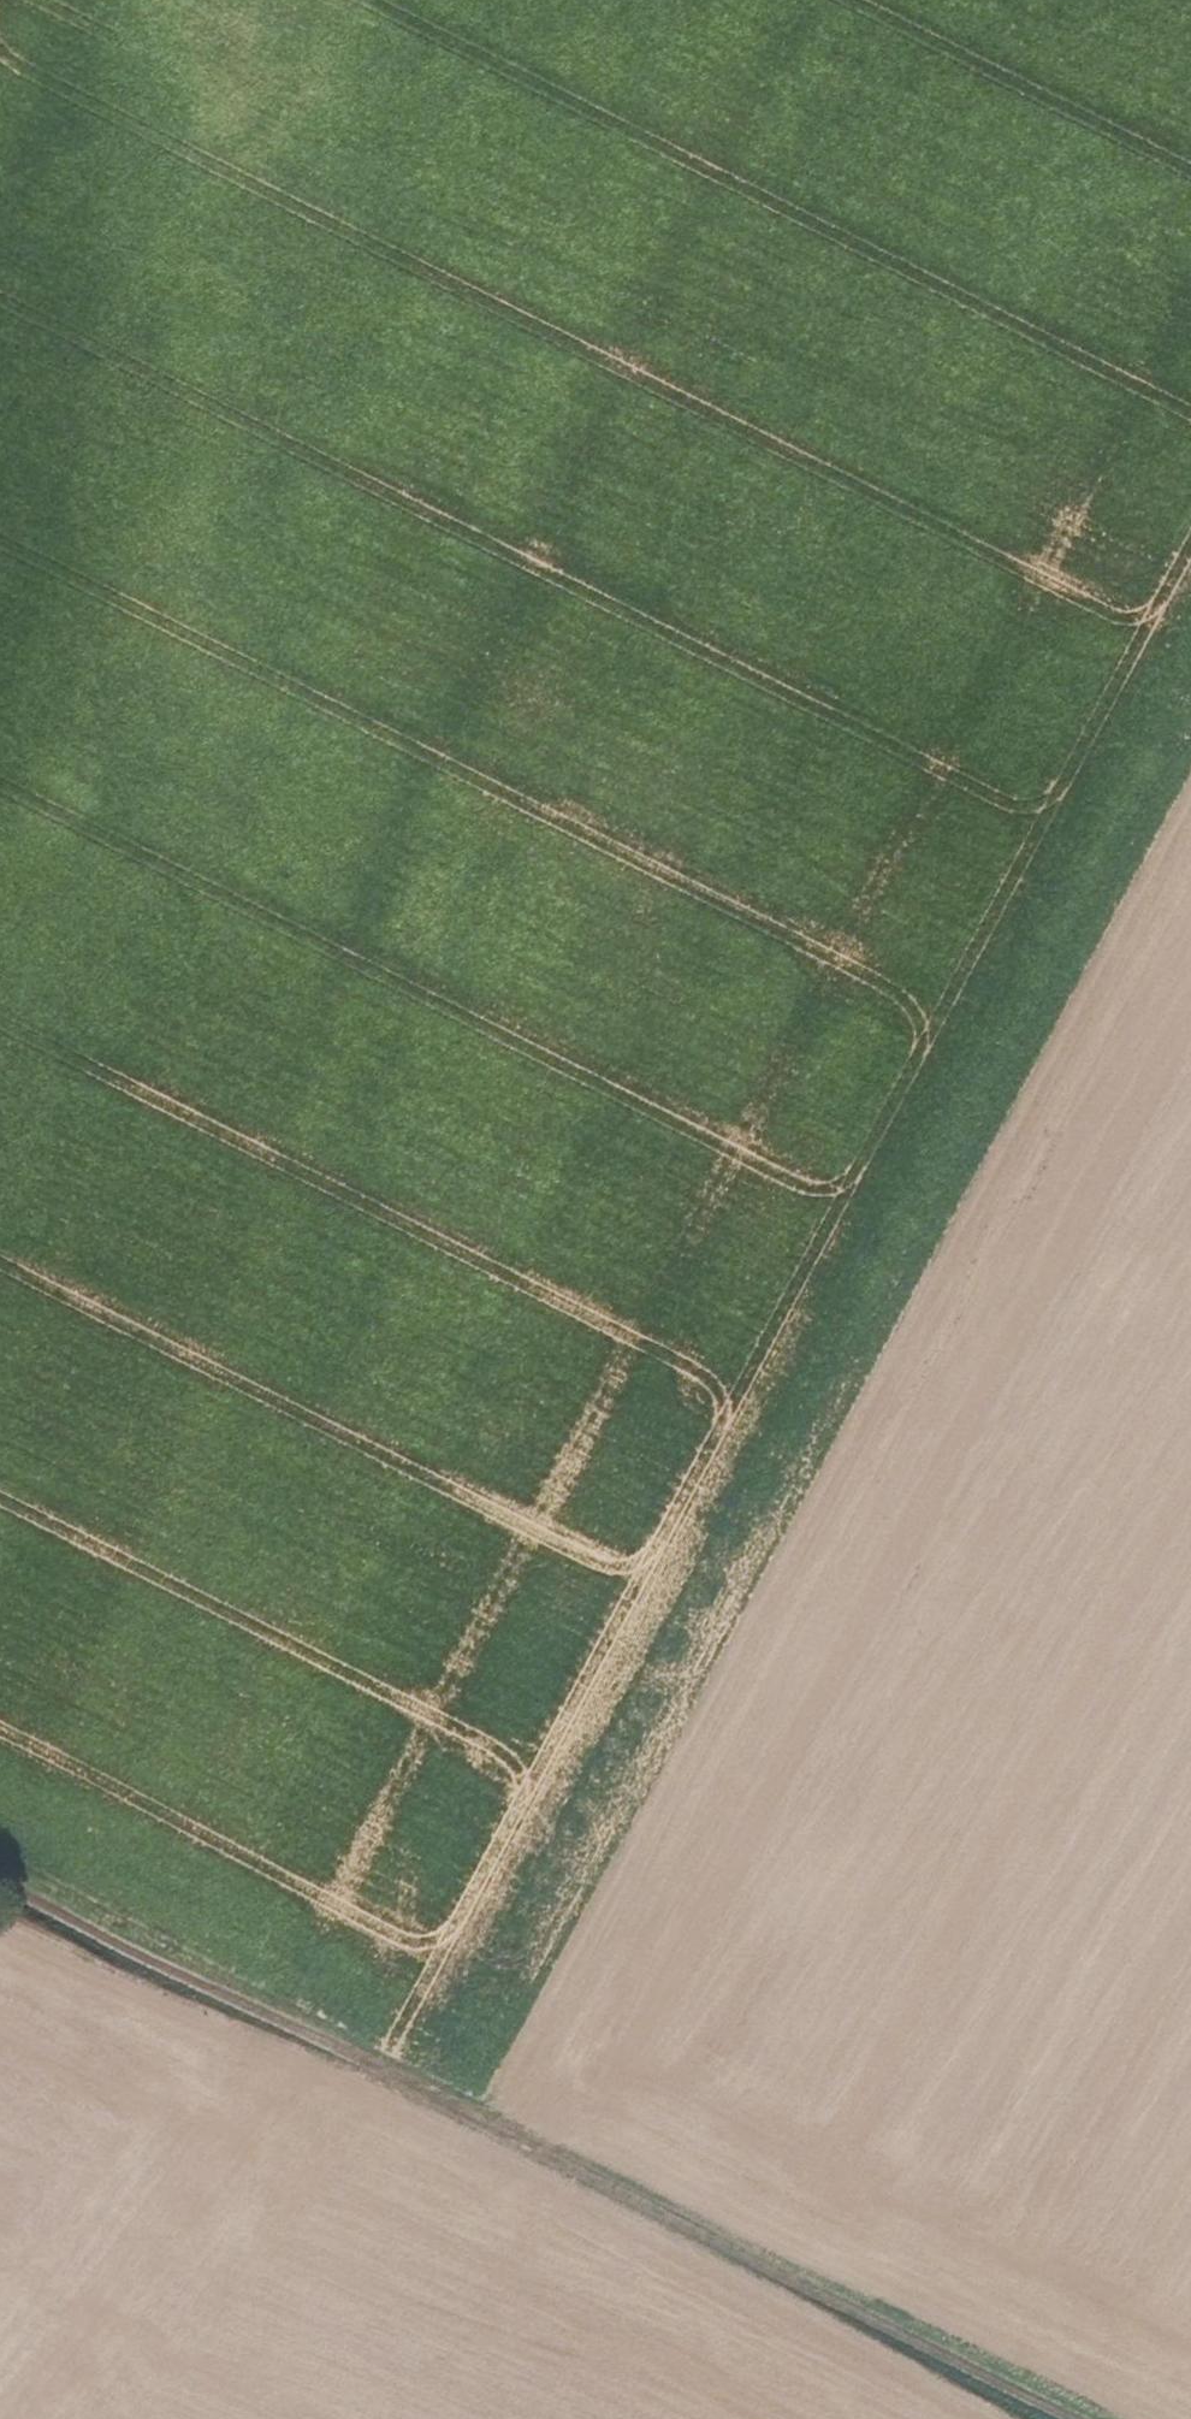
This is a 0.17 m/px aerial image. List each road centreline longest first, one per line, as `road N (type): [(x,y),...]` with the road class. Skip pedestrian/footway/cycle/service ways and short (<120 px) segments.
road 1 (track): [(0,1872),(1103,2418)]

